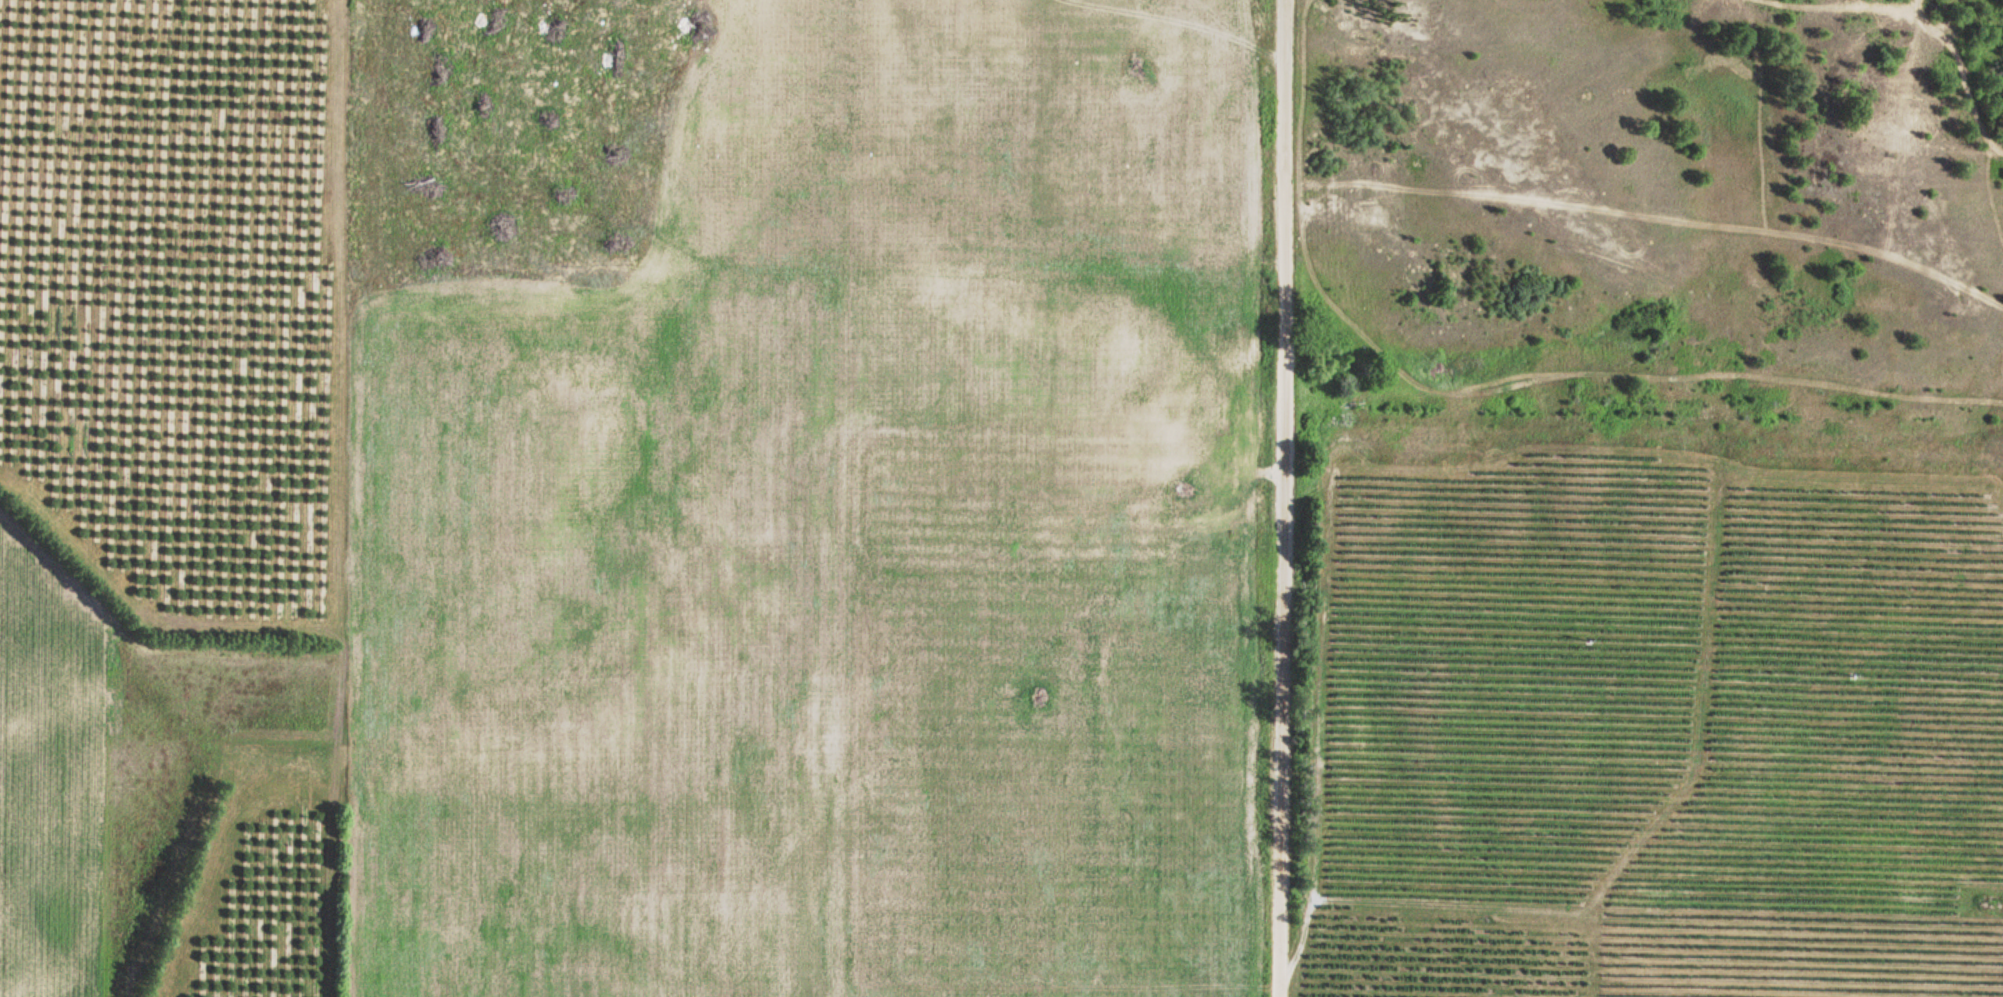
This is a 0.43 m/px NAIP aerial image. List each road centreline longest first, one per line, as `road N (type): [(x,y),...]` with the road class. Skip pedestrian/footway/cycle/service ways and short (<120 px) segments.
road 1 (residential): [(1273,996),(1274,0)]

